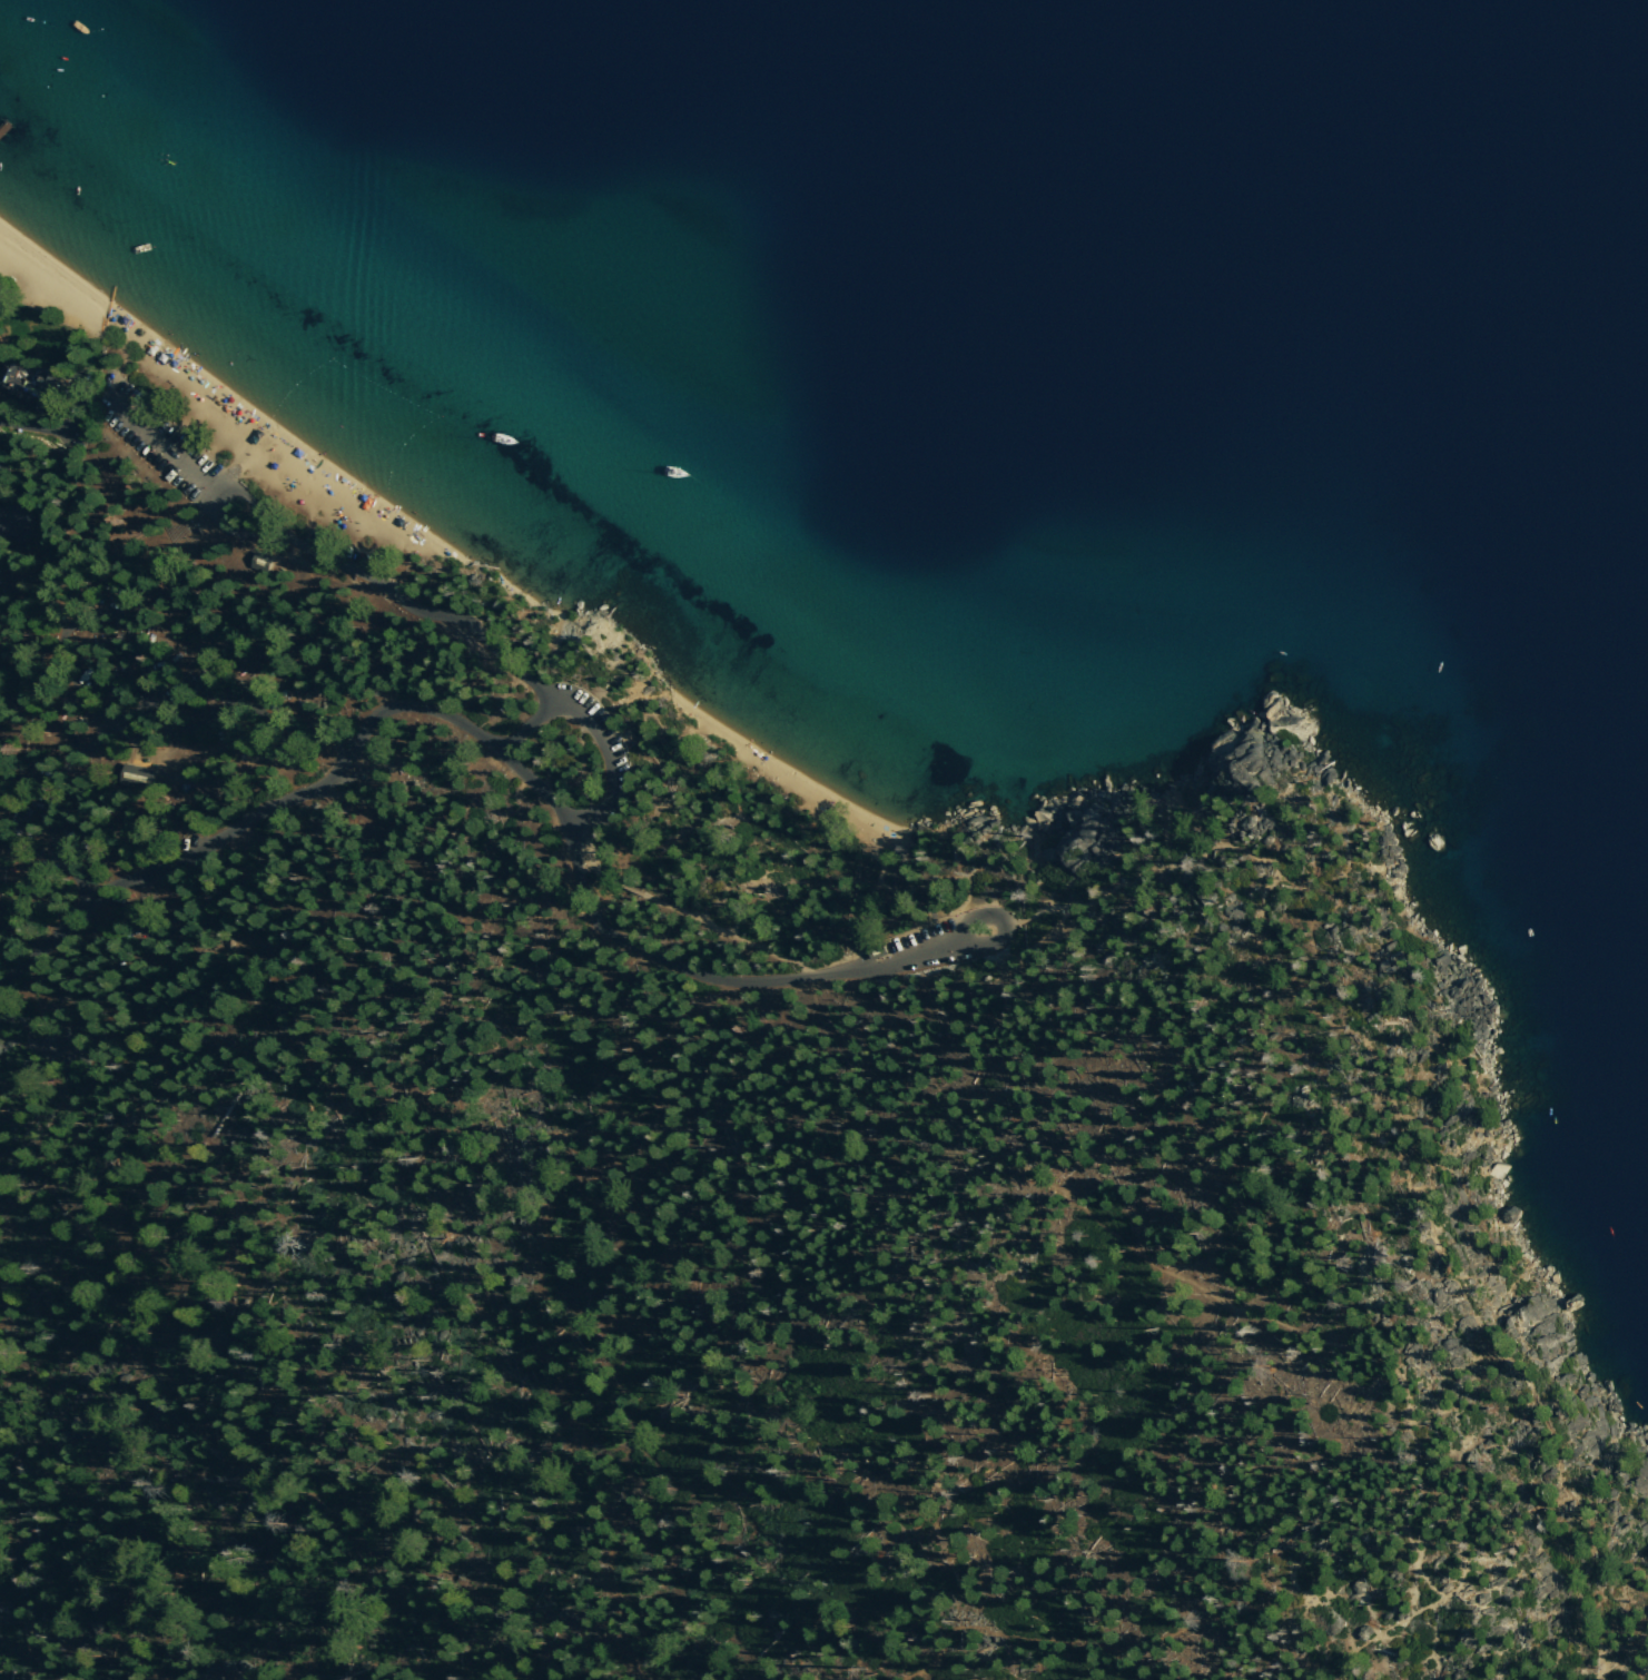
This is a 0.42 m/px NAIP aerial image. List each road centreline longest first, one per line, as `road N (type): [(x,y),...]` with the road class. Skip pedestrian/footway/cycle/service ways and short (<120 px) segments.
road 1 (residential): [(0,979),(99,897),(318,783),(359,728),(397,706),(425,708),(460,724),(525,775),(563,820),(584,906),(605,933),(710,976),(822,976),(865,963)]

